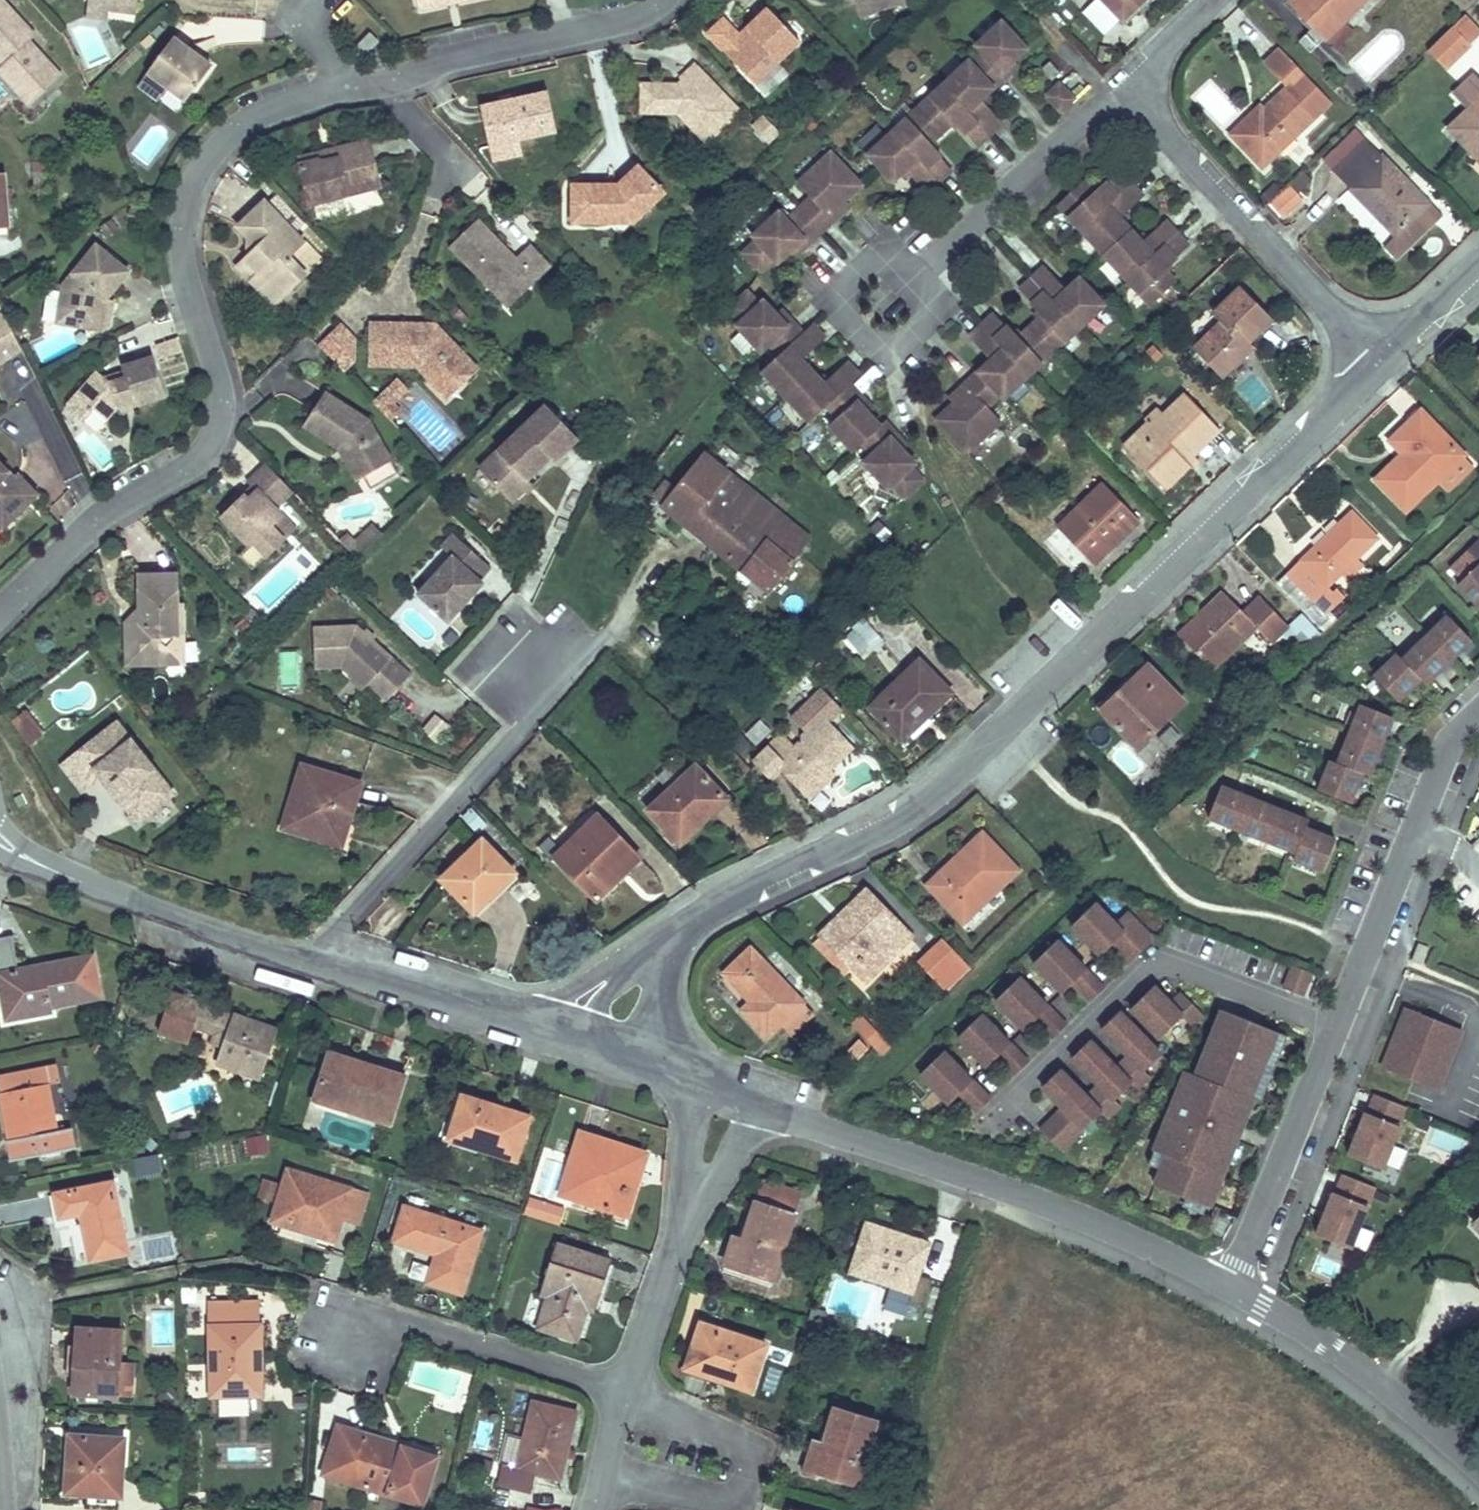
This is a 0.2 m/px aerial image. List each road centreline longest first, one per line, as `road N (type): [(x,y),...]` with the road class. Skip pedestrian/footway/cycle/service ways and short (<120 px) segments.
road 1 (residential): [(664,0),(616,24),(327,94),(234,132),(190,195),(182,237),(221,403),(213,439),(197,462),(90,526),(0,615)]
road 2 (residential): [(683,932),(934,792),(1384,360)]
road 3 (residential): [(1227,1286),(991,1185),(725,1095)]
road 4 (residential): [(532,667),(532,704),(510,737),(336,936),(322,969)]
road 5 (residential): [(1018,1098),(1142,979),(1163,969),(1334,1030)]
road 6 (residential): [(1384,360),(1172,136),(1153,84)]
road 7 (residential): [(1334,1030),(1432,781),(1451,742),(1478,711)]
road 8 (residential): [(322,969),(211,935),(46,867),(0,839)]
road 9 (residential): [(1153,84),(1095,104),(888,294)]
road 10 (residential): [(621,1393),(725,1095)]
road 11 (residential): [(1478,1473),(1385,1389),(1227,1286)]
road 12 (residential): [(347,1337),(429,1332),(621,1393)]
road 13 (residential): [(1227,1286),(1334,1030)]
road 14 (residential): [(557,1033),(322,969)]
road 15 (residential): [(683,932),(608,980),(557,1033)]
road 16 (residential): [(6,1509),(0,1348)]
road 17 (residential): [(1384,360),(1478,270)]
road 18 (residential): [(650,1055),(683,932)]
road 19 (residential): [(592,1509),(621,1393)]

